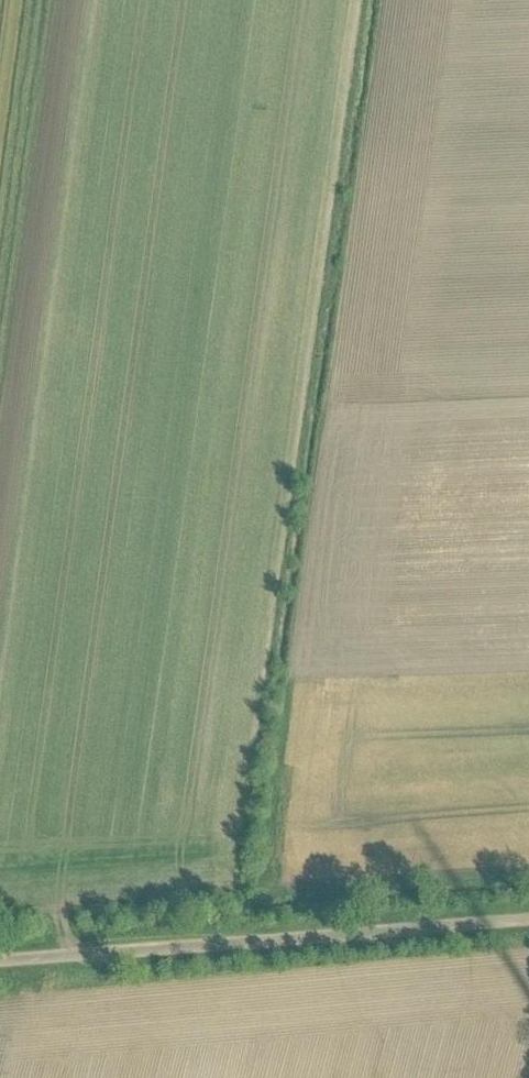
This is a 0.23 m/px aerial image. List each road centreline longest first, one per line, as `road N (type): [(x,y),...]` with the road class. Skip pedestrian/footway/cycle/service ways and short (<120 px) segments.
road 1 (track): [(0,958),(528,917)]

